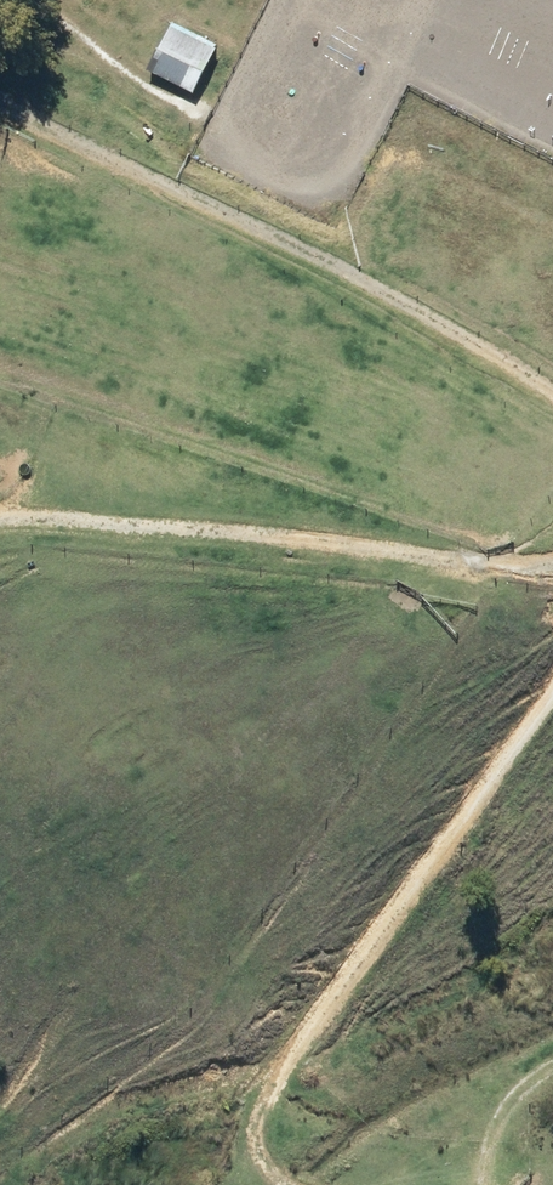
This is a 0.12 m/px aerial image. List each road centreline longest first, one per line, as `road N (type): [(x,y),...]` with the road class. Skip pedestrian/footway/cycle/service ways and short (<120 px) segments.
road 1 (track): [(0,105),(536,388),(552,407)]
road 2 (track): [(331,1184),(309,1170),(278,1120),(342,980),(552,679)]
road 3 (track): [(552,567),(104,514),(0,519)]
road 4 (track): [(491,1184),(501,1123),(552,1085)]

